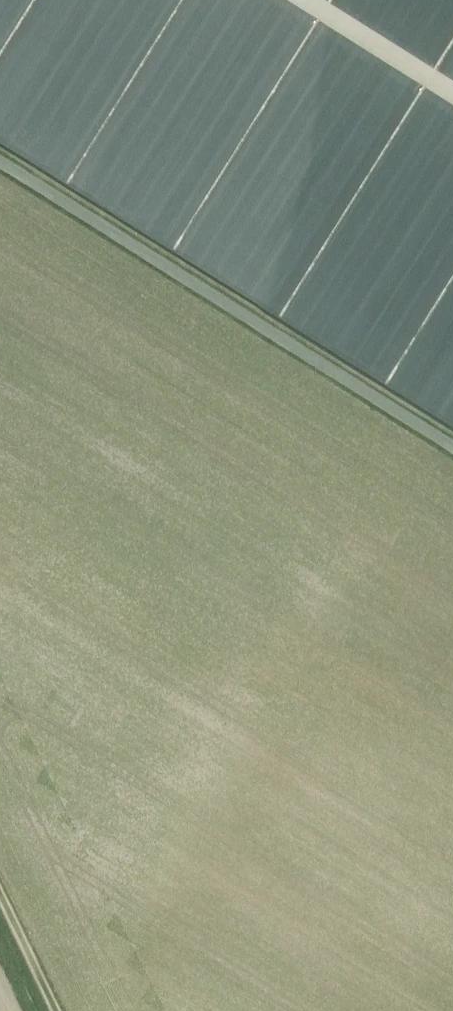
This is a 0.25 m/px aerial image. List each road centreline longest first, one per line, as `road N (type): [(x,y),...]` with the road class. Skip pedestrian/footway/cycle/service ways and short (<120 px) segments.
road 1 (unclassified): [(0,153),(452,438)]
road 2 (track): [(56,1010),(0,892)]

